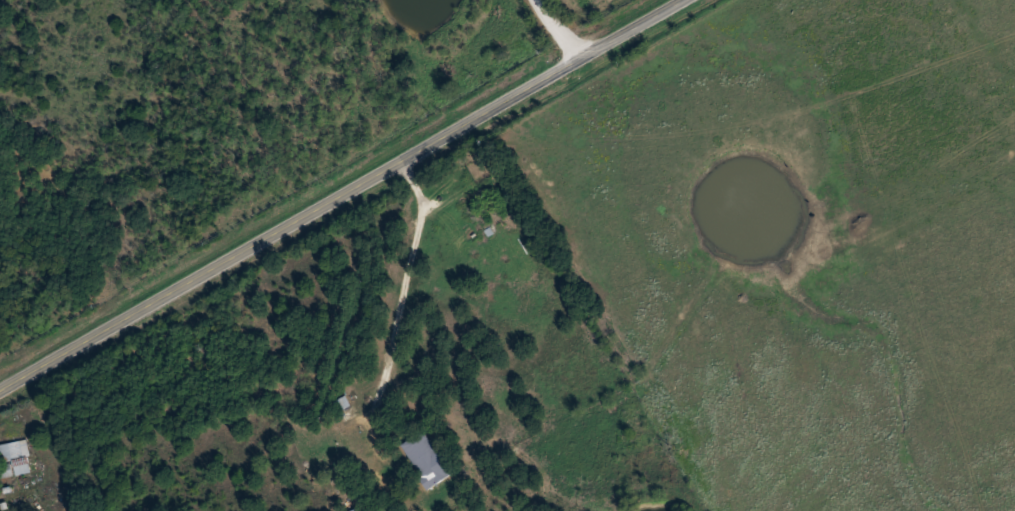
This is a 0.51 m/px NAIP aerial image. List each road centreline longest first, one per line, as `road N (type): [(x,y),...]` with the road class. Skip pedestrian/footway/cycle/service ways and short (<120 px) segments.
road 1 (secondary): [(0,394),(695,0)]
road 2 (residential): [(498,110),(717,435)]
road 3 (residential): [(931,510),(825,465),(756,458),(717,435),(723,510)]

